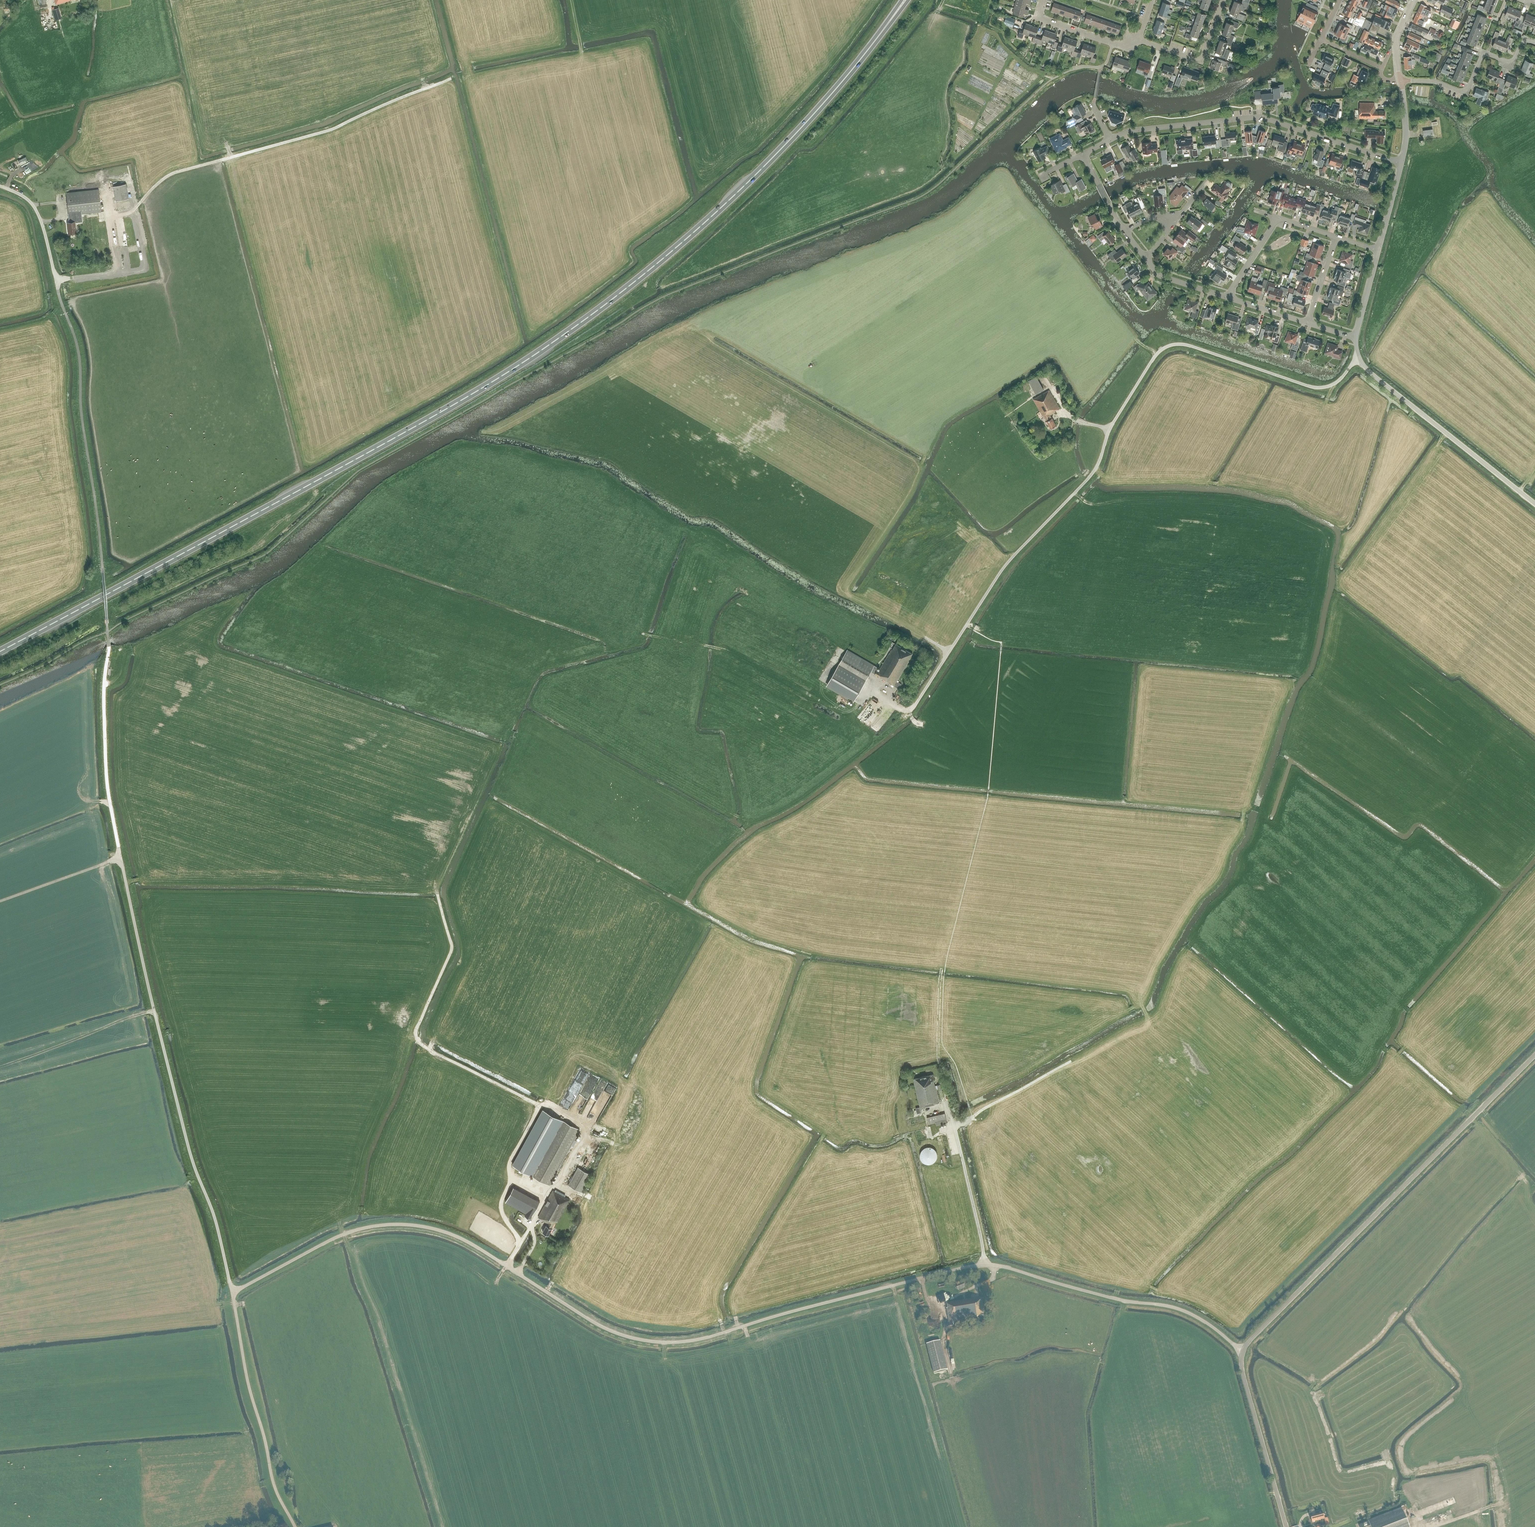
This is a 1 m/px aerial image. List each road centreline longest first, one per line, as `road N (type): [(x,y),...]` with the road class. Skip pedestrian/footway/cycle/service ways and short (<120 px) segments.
road 1 (trunk): [(0,652),(426,421),(579,324),(750,181),(894,15)]
road 2 (unclassified): [(911,711),(1002,570),(1097,467),(1113,422),(1160,352),(1186,345),(1317,388),(1335,383),(1360,359)]
road 3 (unclassified): [(232,1292),(185,1135),(116,833),(106,773),(107,662)]
road 4 (unclassified): [(984,1265),(672,1342),(611,1331),(507,1267)]
road 5 (unclassified): [(1244,1351),(1534,1055)]
road 6 (residential): [(1402,163),(1261,117),(1110,140)]
road 7 (unclassified): [(232,1292),(343,1235),(393,1225),(446,1233),(507,1267)]
road 8 (unclassified): [(1244,1351),(1183,1311),(984,1265)]
road 9 (unclassified): [(295,1526),(272,1478),(232,1292)]
road 10 (unclassified): [(1534,504),(1360,359)]
road 11 (unclassified): [(1286,1526),(1243,1375),(1244,1351)]
road 12 (residential): [(1402,82),(1435,82),(1466,94),(1483,52),(1512,63),(1521,42),(1534,43)]
road 13 (unclassified): [(65,312),(34,206),(0,186)]
road 14 (unclassified): [(984,1265),(955,1126)]
road 15 (residential): [(1140,40),(1201,59),(1222,0)]
road 16 (residential): [(1140,40),(1124,48),(1043,20),(1043,0)]

